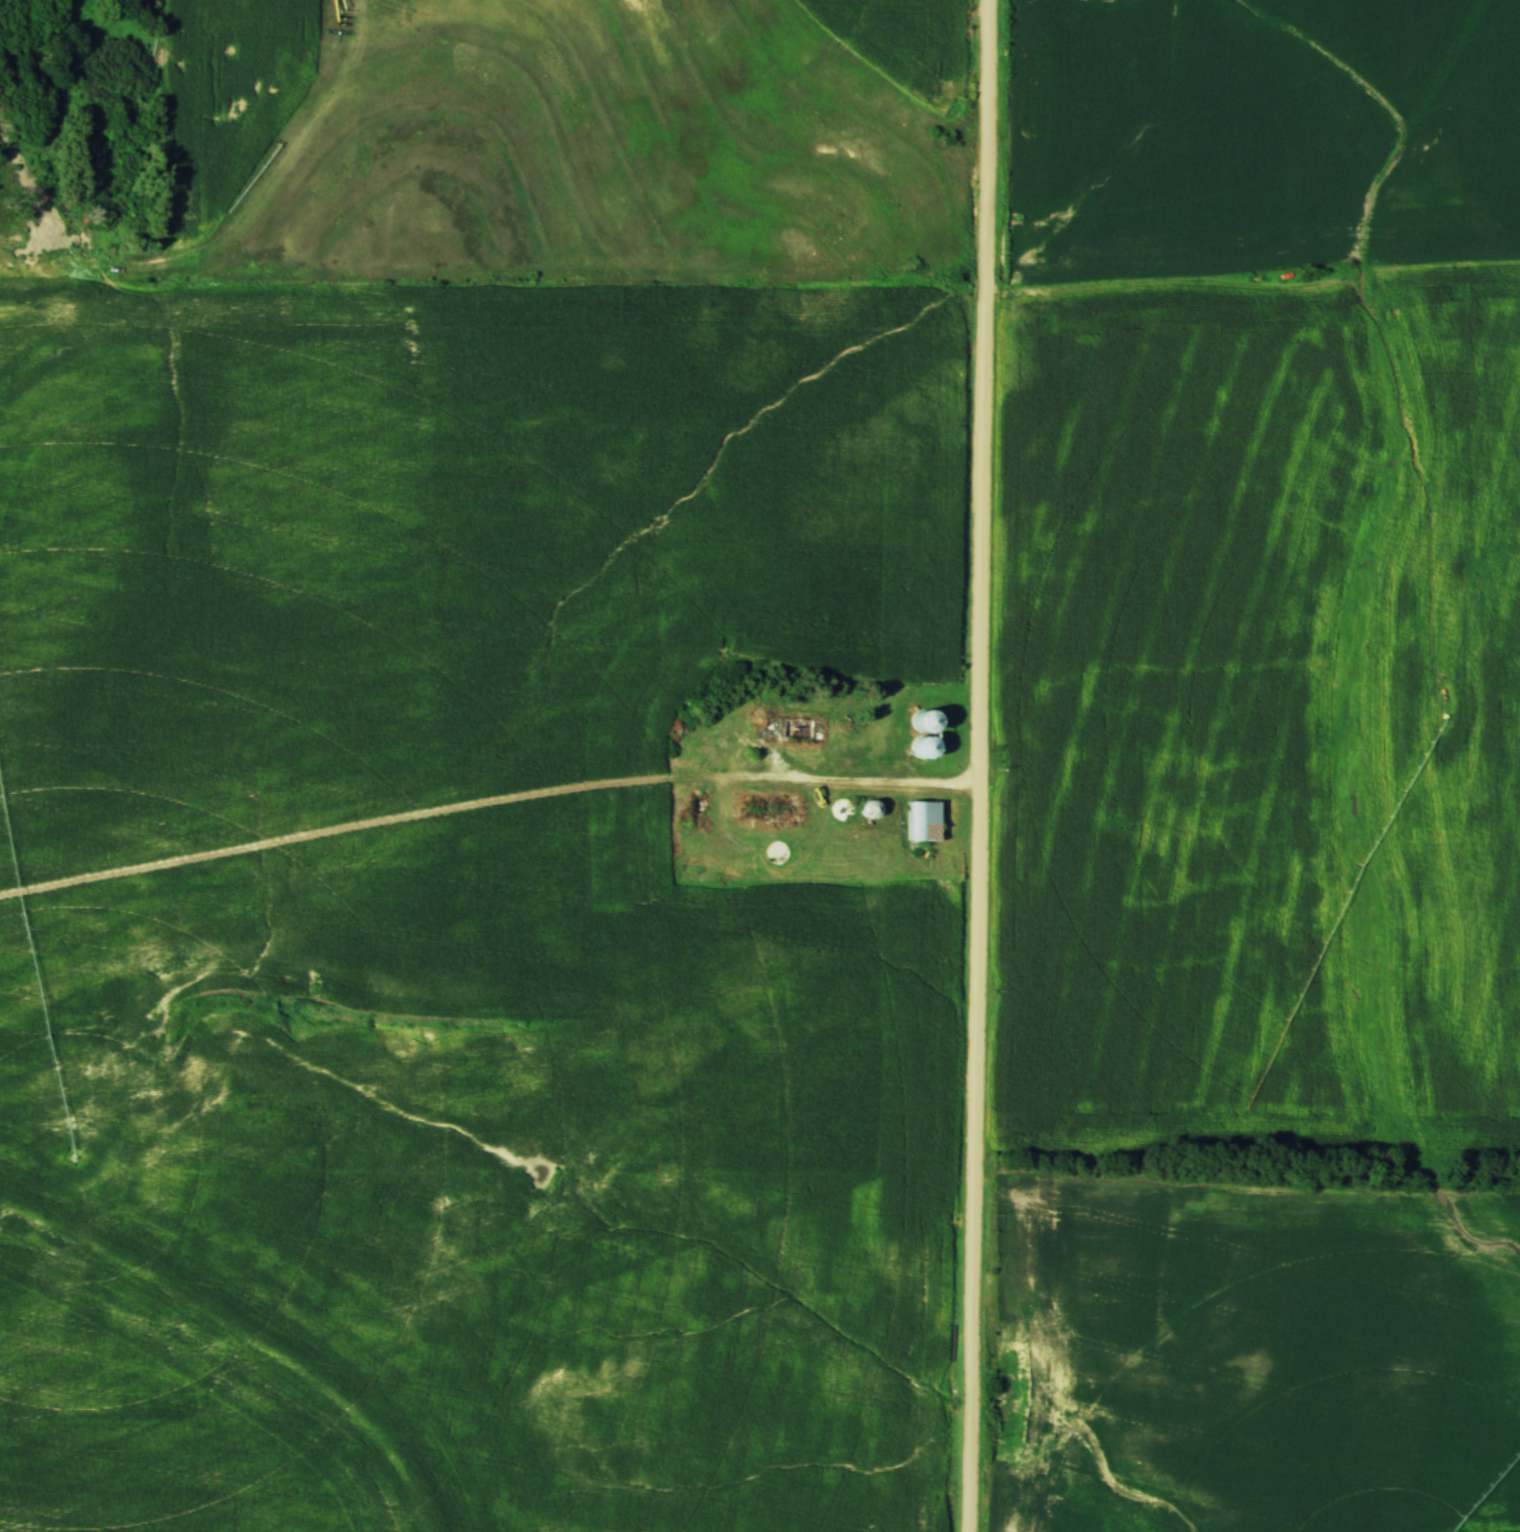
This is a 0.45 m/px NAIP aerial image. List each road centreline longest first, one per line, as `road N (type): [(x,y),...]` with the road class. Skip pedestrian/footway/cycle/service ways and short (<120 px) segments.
road 1 (residential): [(970,1531),(990,0)]

